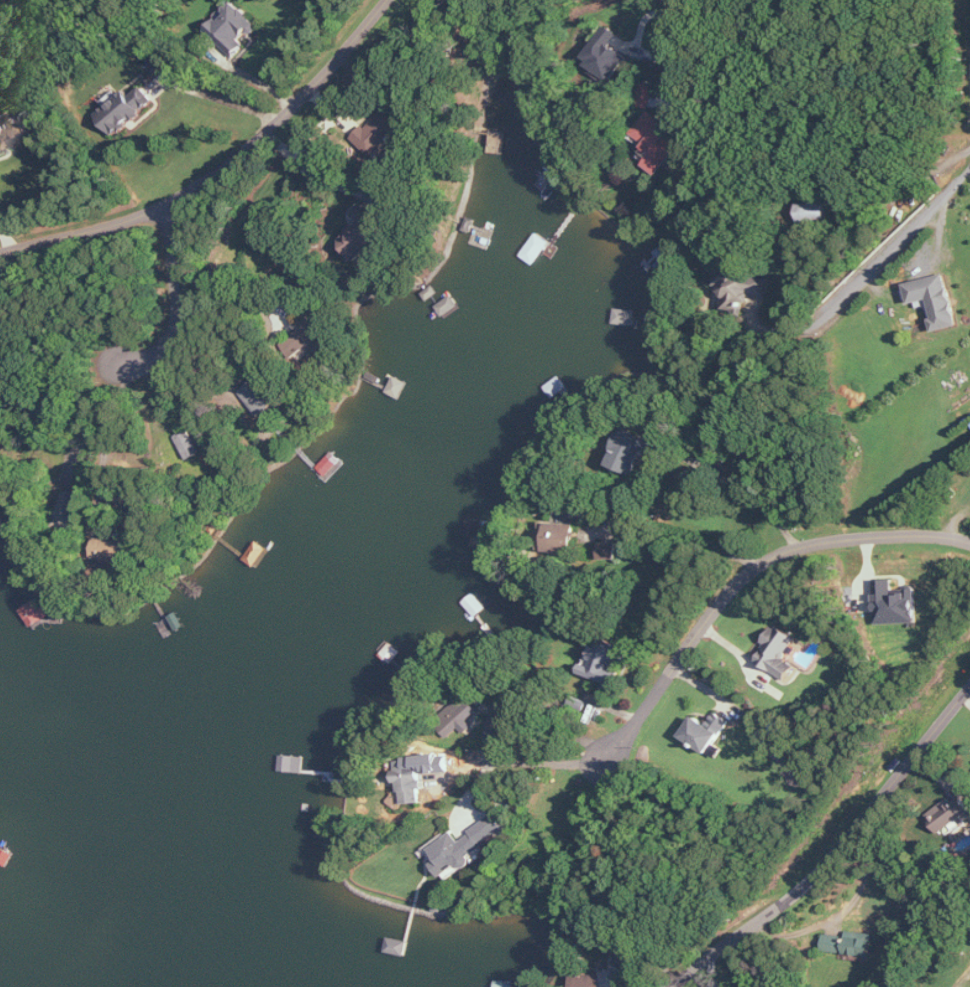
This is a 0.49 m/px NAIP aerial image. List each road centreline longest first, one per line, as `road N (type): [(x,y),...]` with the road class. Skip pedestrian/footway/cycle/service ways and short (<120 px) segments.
road 1 (residential): [(0,254),(121,223),(197,187),(269,124),(384,0)]
road 2 (residential): [(969,542),(848,539),(764,559),(604,763)]
road 3 (residential): [(673,986),(755,927),(870,810),(969,690)]
road 4 (residential): [(969,176),(820,317),(823,332)]
road 5 (residential): [(156,206),(180,304),(176,330),(150,359),(122,363)]

